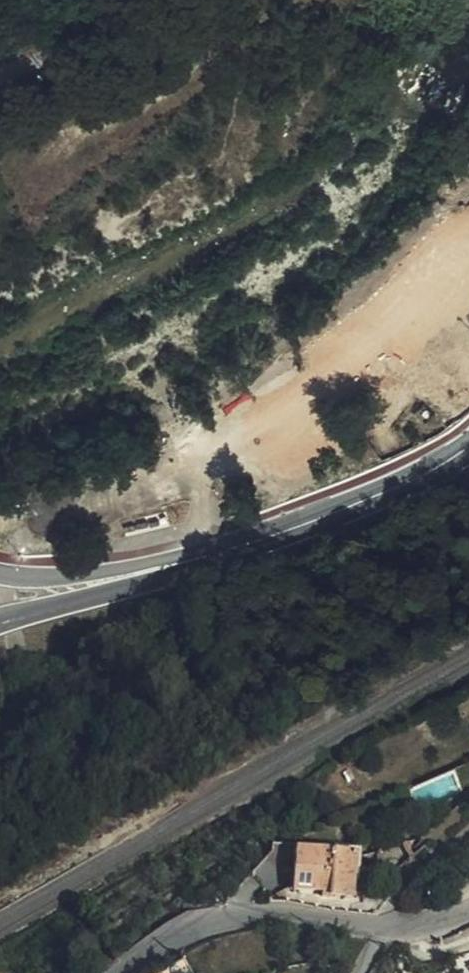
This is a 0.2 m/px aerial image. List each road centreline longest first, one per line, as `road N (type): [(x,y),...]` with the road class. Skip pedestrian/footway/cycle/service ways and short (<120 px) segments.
road 1 (track): [(297,0),(231,61),(107,134),(61,134),(11,69)]
road 2 (residential): [(127,972),(158,943),(216,923),(272,915),(417,929),(468,910)]
road 3 (tertiary): [(134,575),(327,514),(468,444)]
road 4 (residential): [(124,0),(59,52),(0,72)]
road 5 (tertiary): [(0,618),(134,575)]
road 6 (tertiary): [(134,575),(0,574)]
road 7 (track): [(394,928),(429,869),(468,836)]

